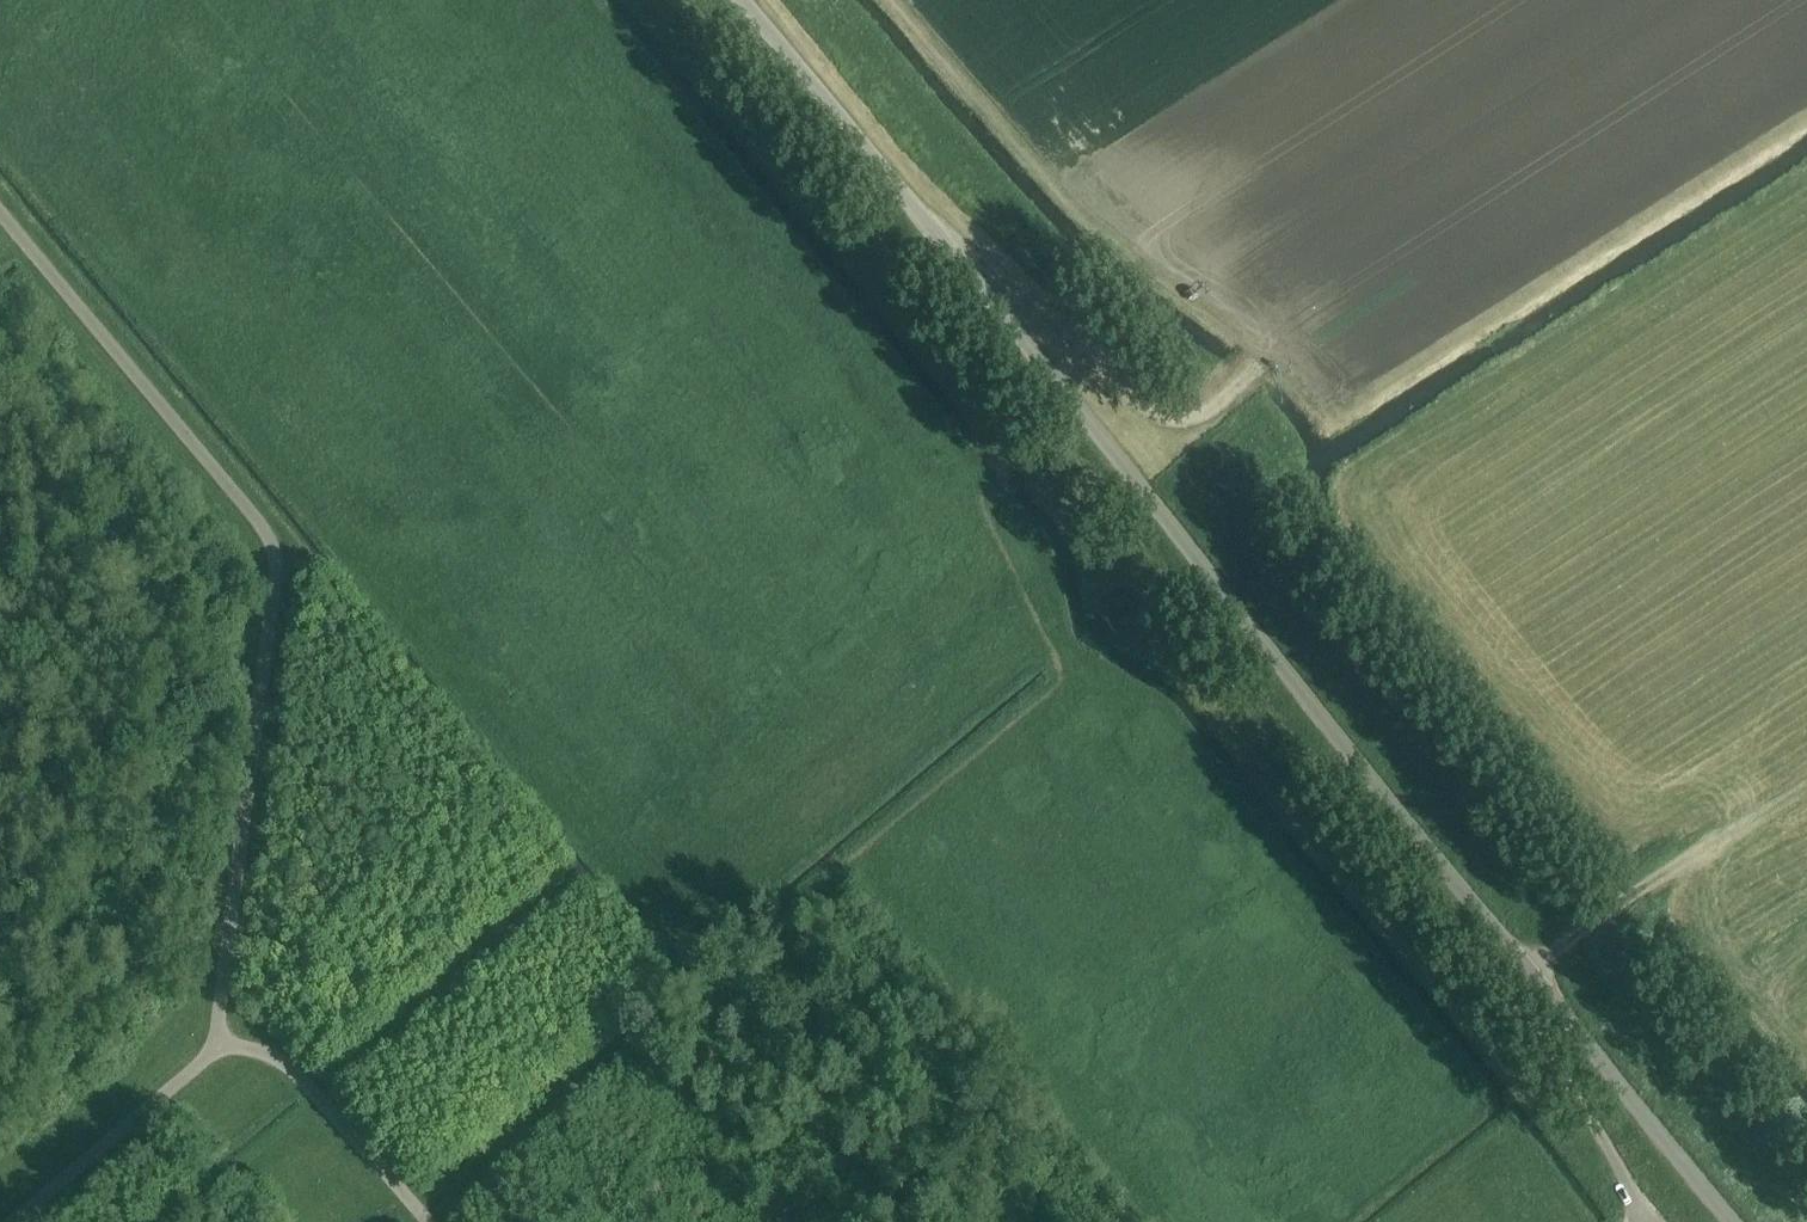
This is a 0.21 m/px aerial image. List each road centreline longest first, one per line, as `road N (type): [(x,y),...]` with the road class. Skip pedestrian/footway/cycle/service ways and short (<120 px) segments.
road 1 (unclassified): [(1488,926),(742,0)]
road 2 (unclassified): [(1732,1221),(1488,926)]
road 3 (unclassified): [(1642,1221),(1515,993),(1488,926)]

